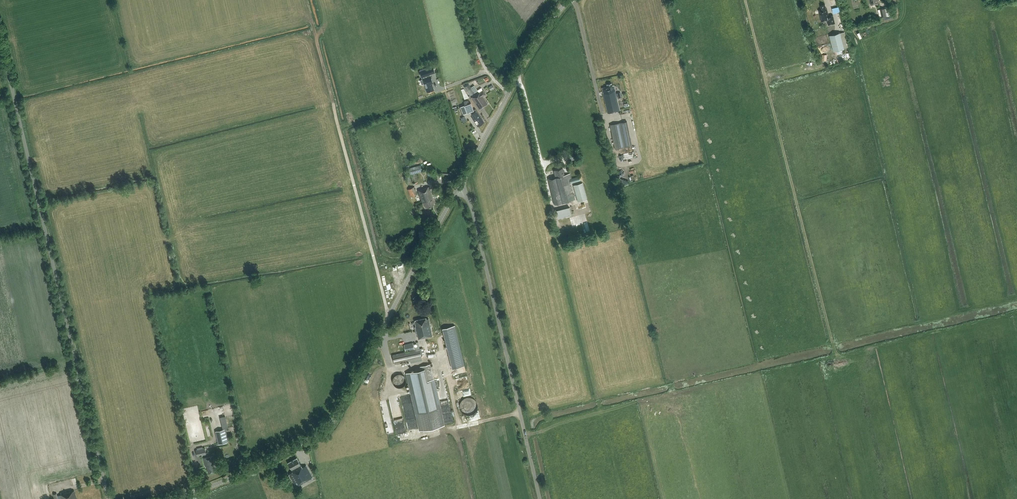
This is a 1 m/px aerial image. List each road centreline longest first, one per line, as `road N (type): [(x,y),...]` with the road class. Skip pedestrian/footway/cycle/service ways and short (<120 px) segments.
road 1 (unclassified): [(109,498),(0,50)]
road 2 (tertiary): [(171,498),(275,459),(329,426),(458,189)]
road 3 (unclassified): [(540,498),(473,211),(458,189)]

